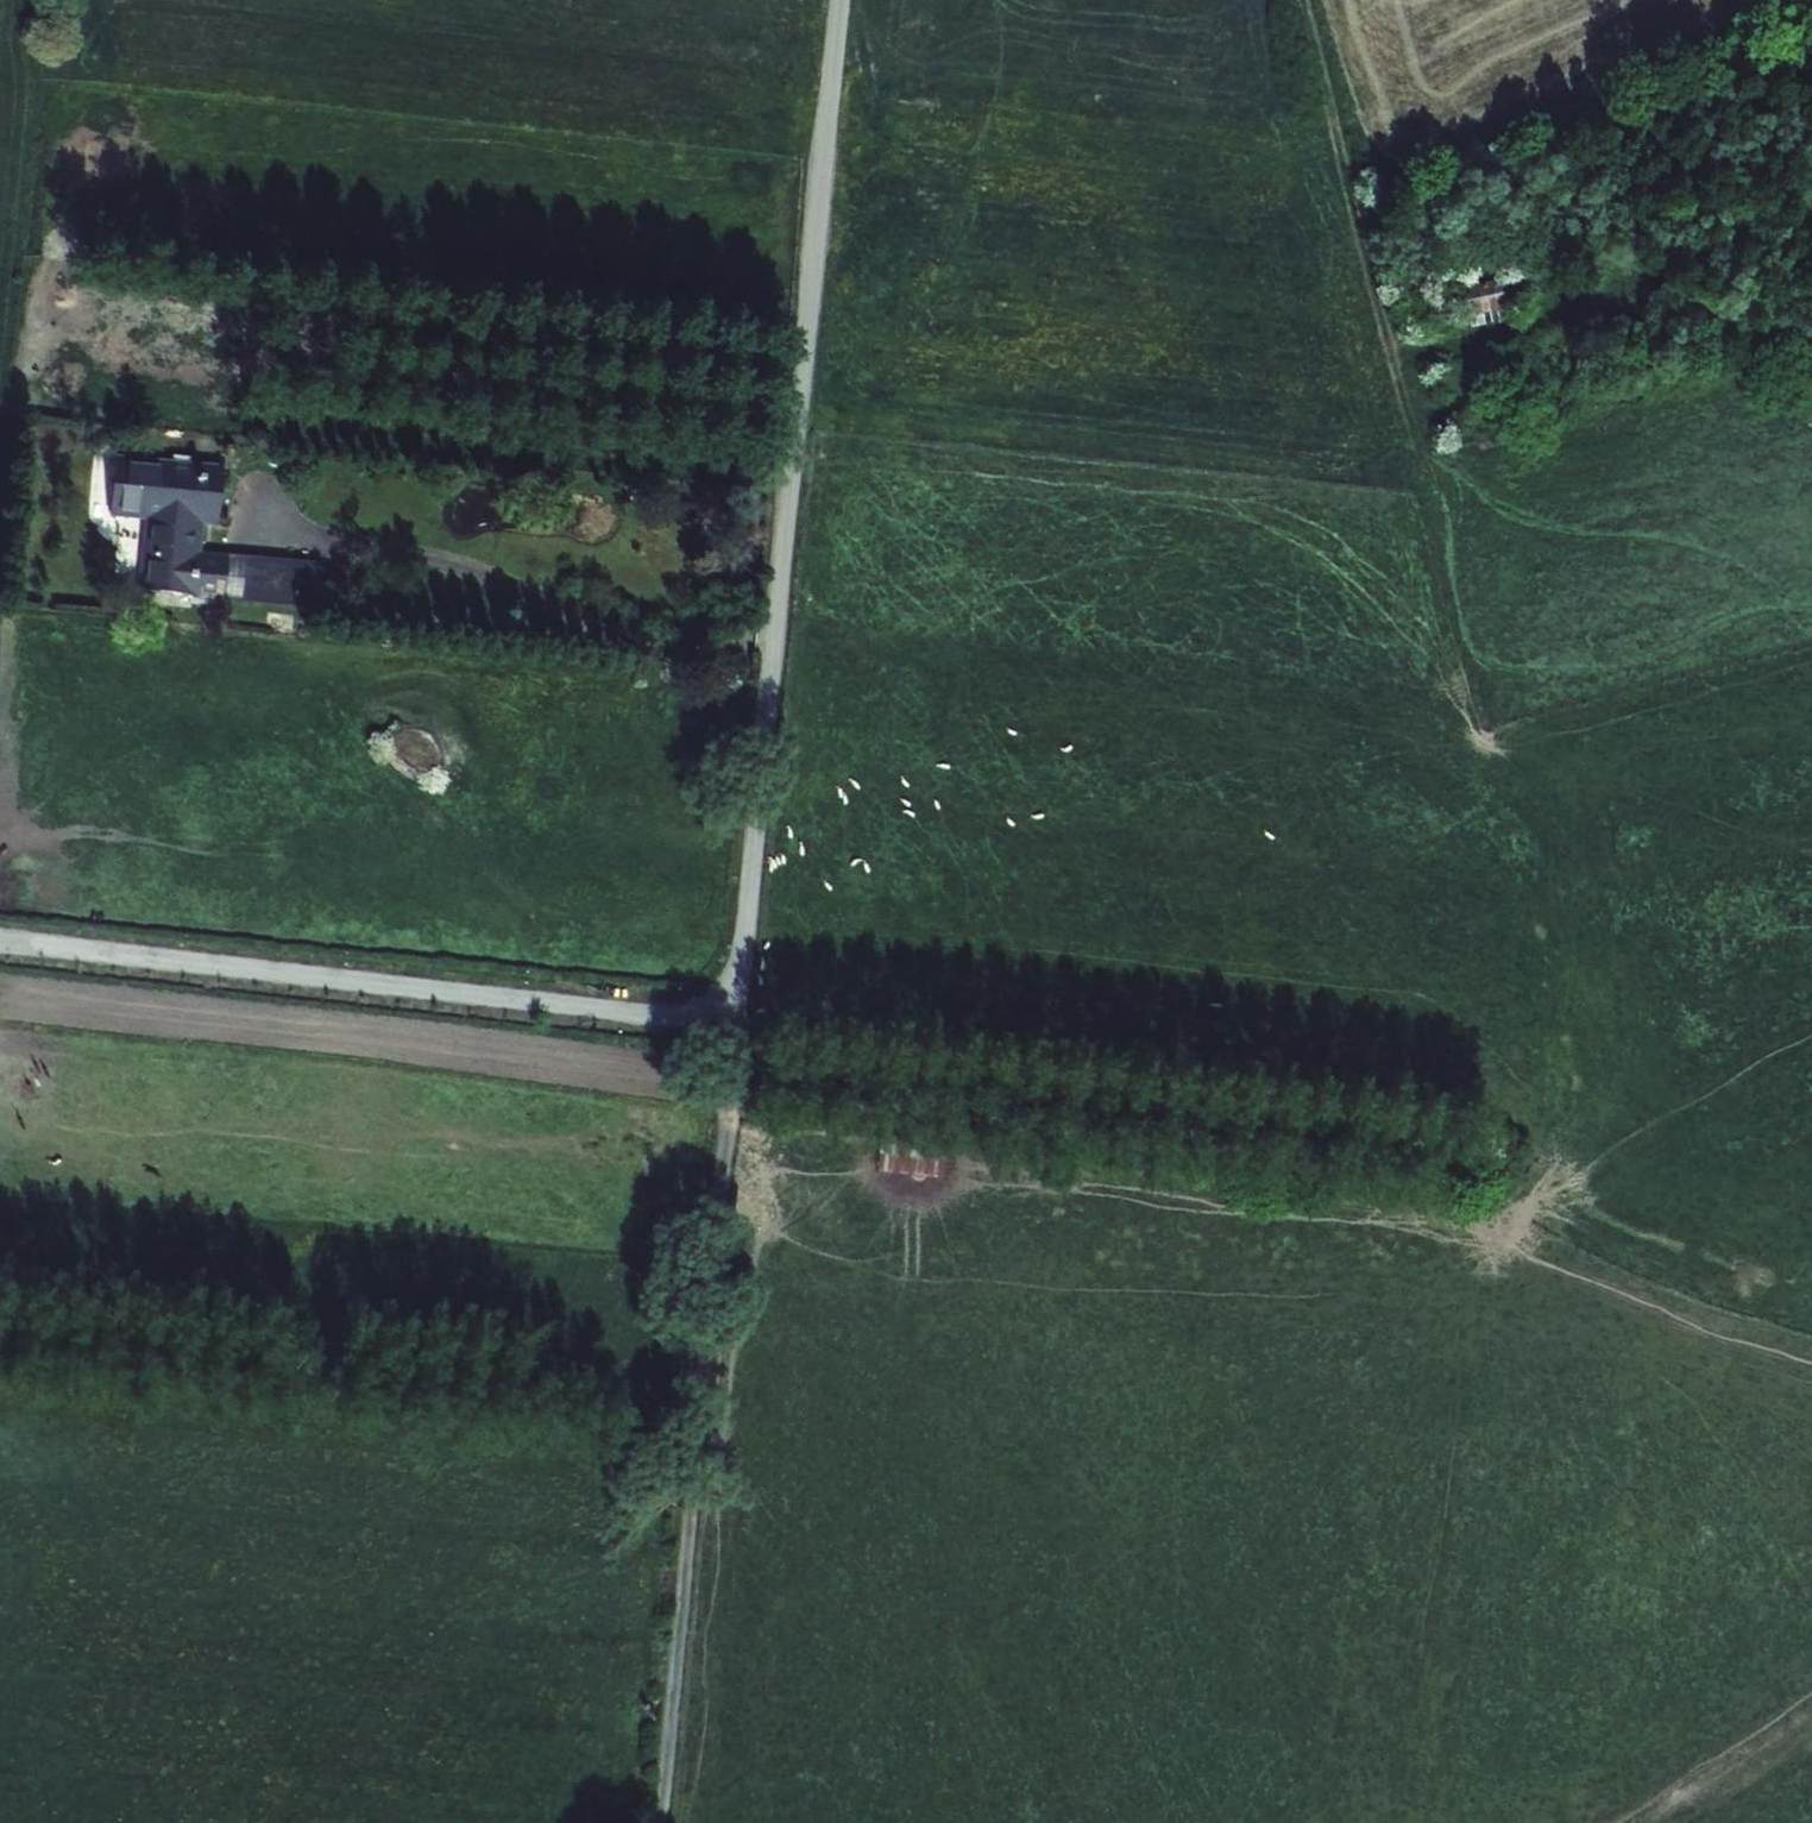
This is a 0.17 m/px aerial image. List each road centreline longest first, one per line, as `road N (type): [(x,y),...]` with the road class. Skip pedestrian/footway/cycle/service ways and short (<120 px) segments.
road 1 (unclassified): [(840,0),(738,1024),(0,945)]

